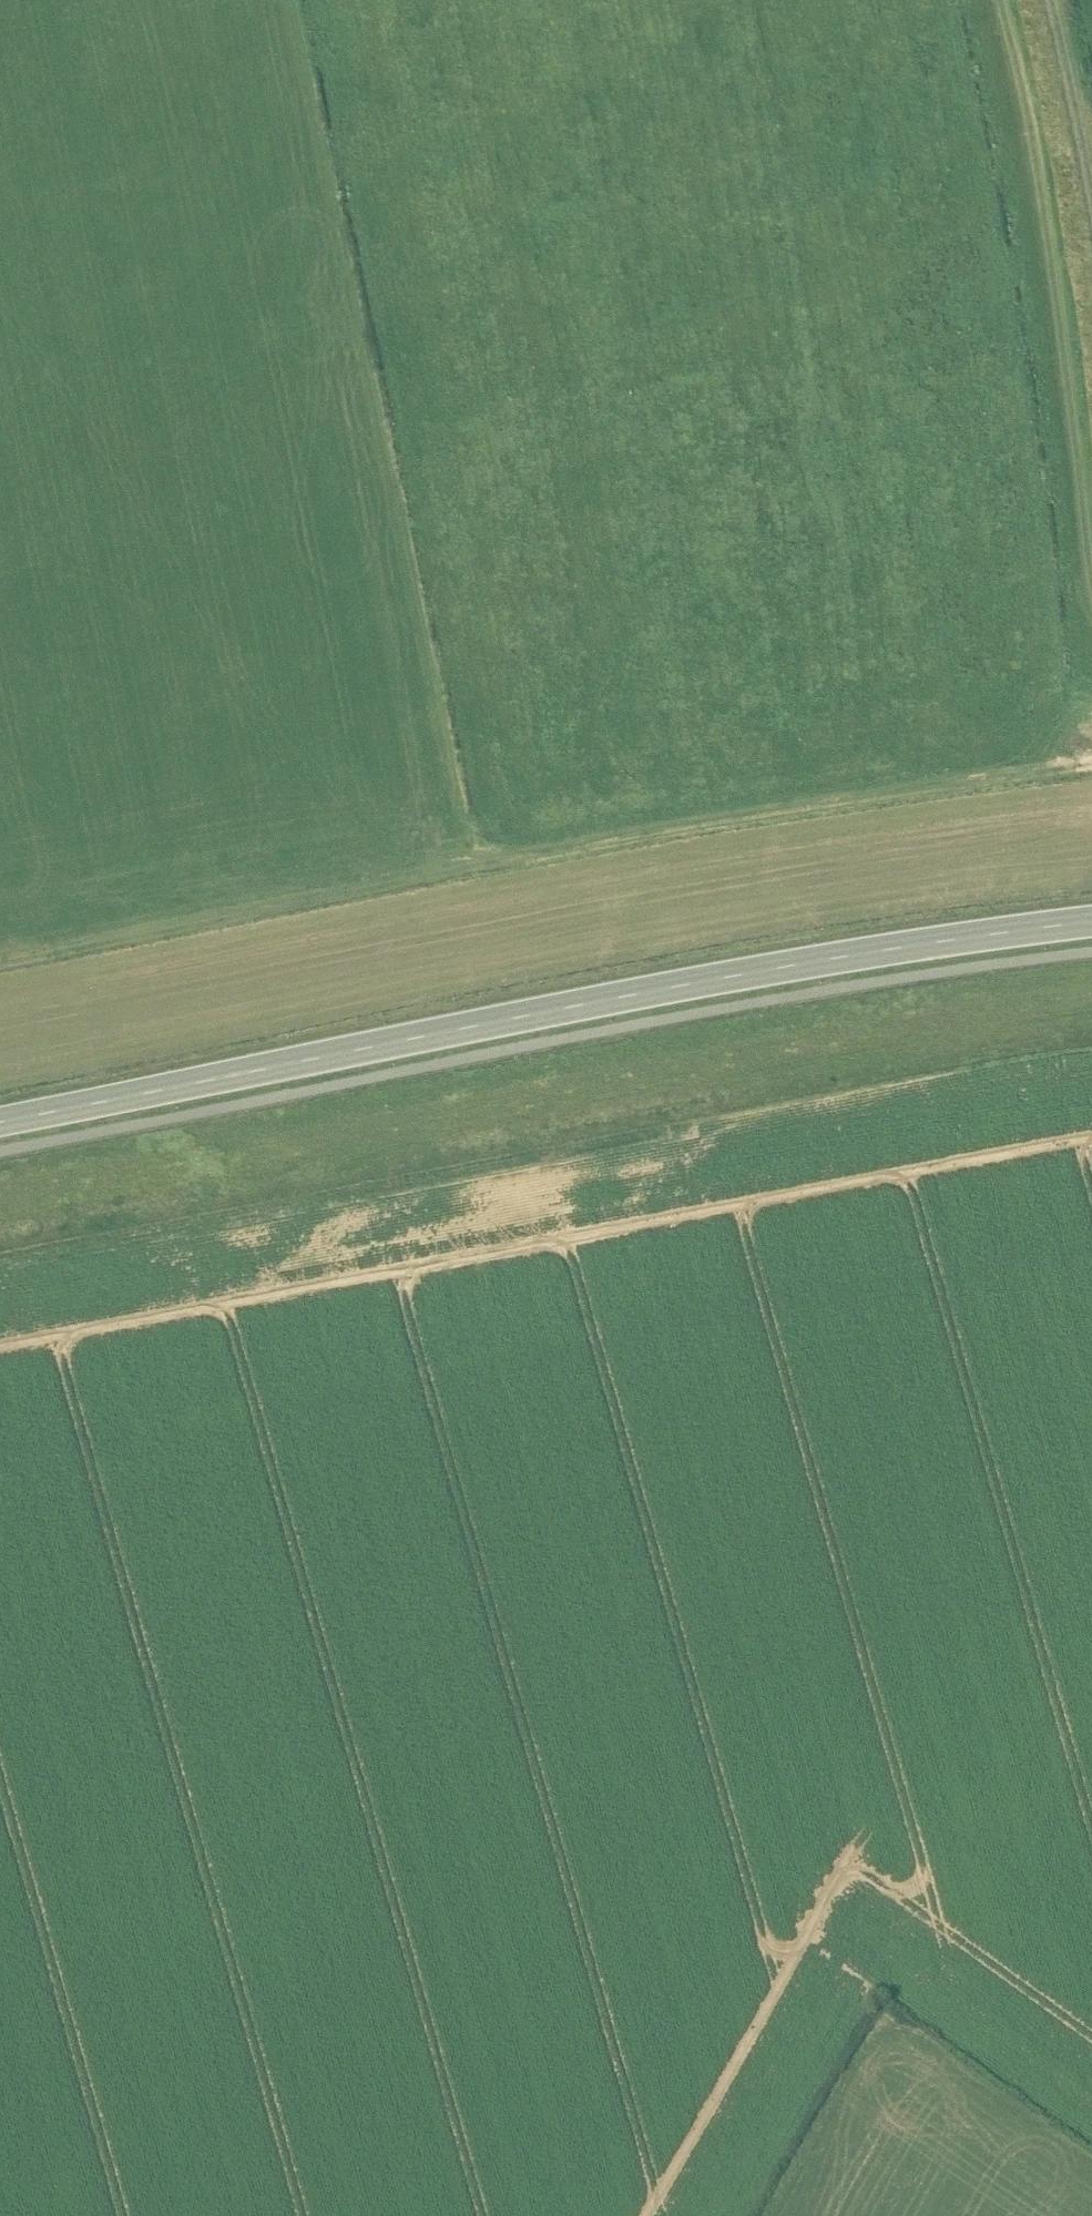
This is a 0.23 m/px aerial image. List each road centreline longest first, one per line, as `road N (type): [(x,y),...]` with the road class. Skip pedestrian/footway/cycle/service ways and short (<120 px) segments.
road 1 (secondary): [(1091,914),(639,984),(0,1116)]

